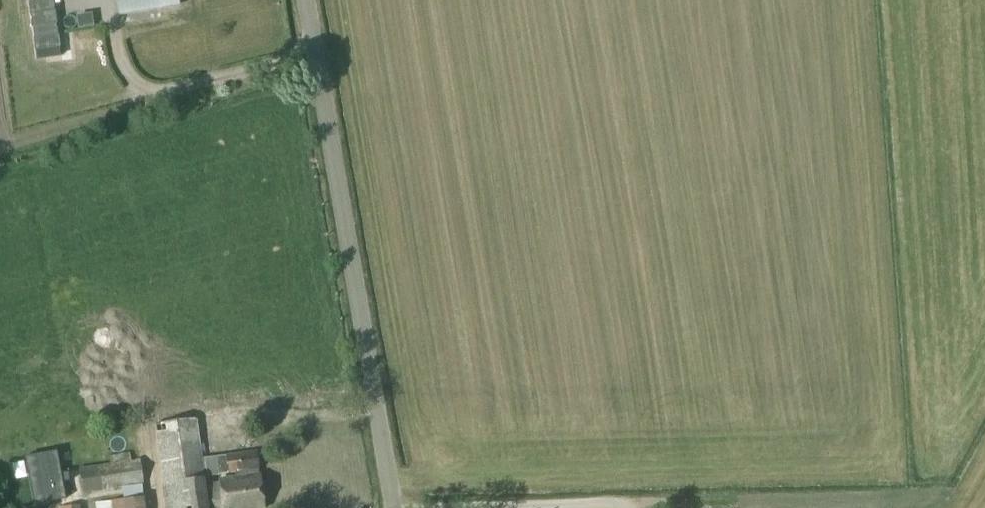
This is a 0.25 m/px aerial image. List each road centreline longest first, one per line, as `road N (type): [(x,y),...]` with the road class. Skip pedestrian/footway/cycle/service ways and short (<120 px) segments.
road 1 (unclassified): [(395,507),(308,0)]

